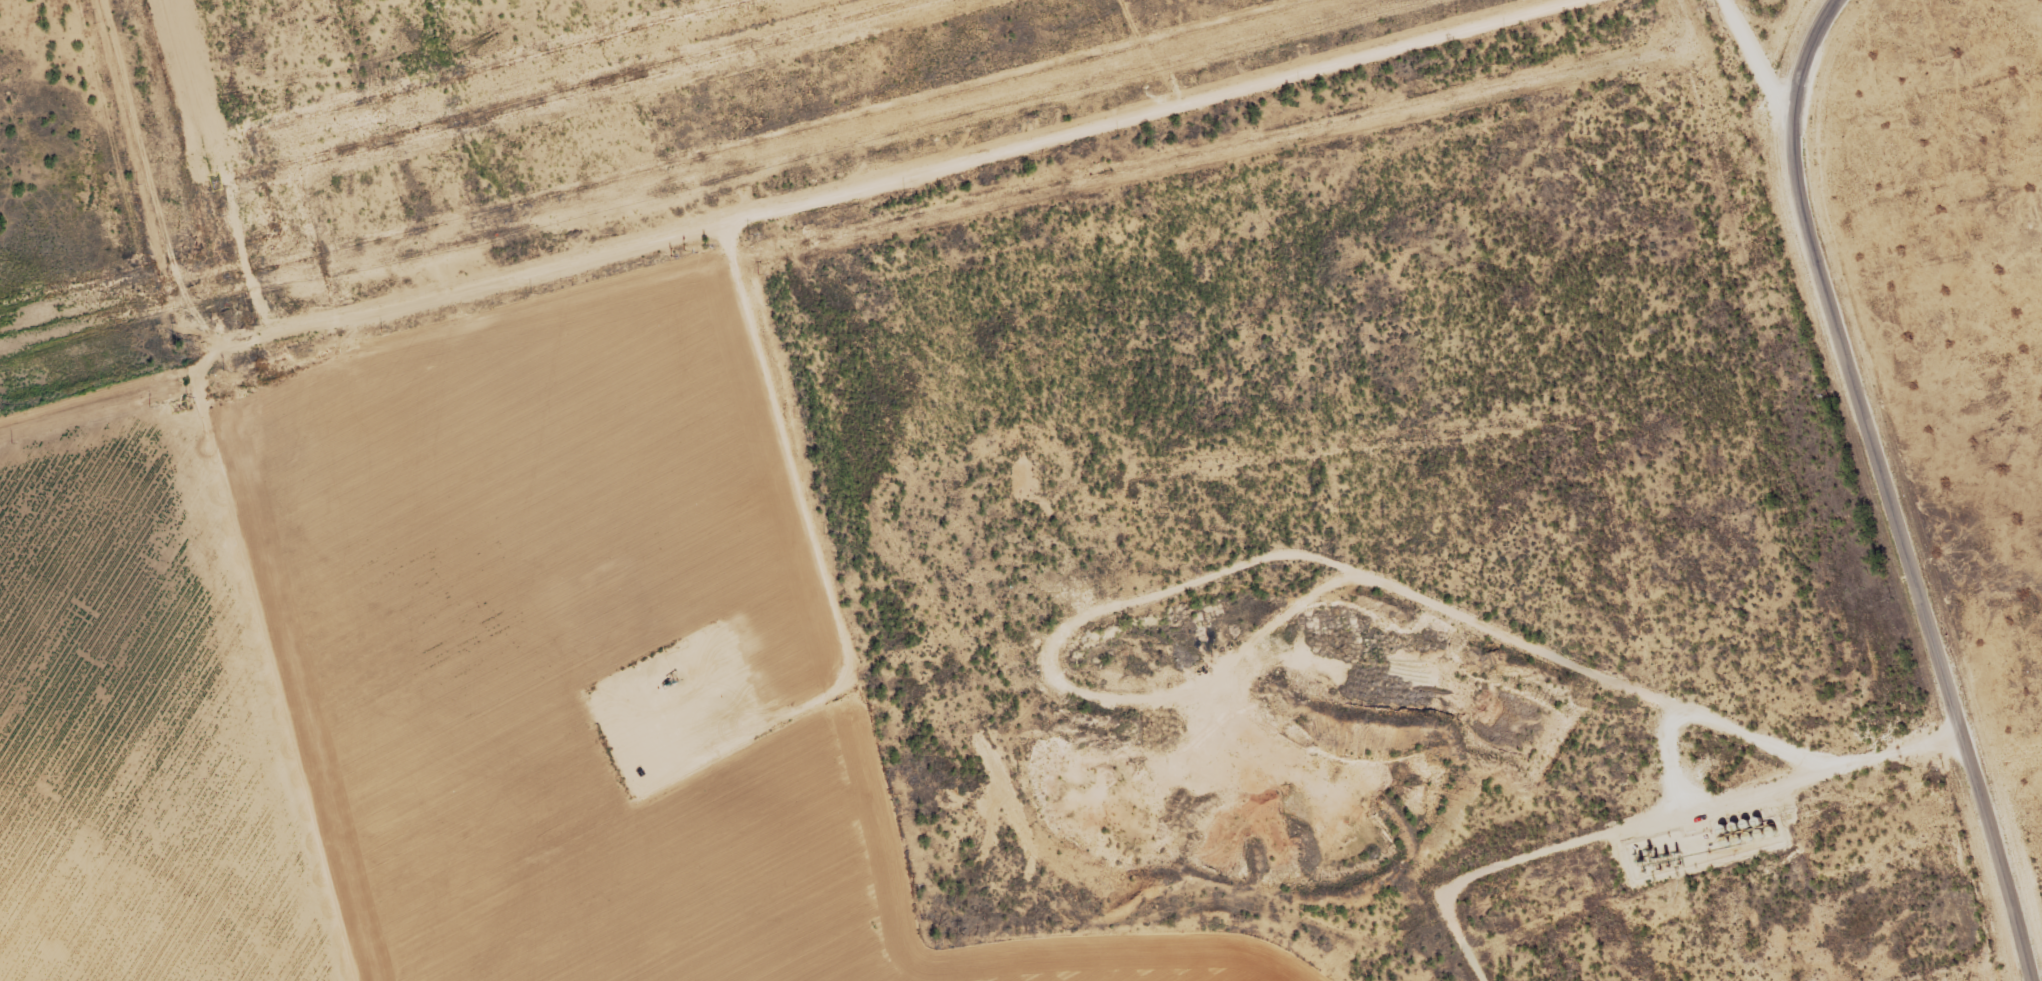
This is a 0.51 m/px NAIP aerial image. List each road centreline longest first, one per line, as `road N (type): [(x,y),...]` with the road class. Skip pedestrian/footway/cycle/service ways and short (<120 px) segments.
road 1 (residential): [(2041,974),(2035,935),(2020,925),(1789,113)]
road 2 (track): [(1850,0),(1819,97),(1789,113)]
road 3 (track): [(1789,113),(1744,57),(1748,0)]

